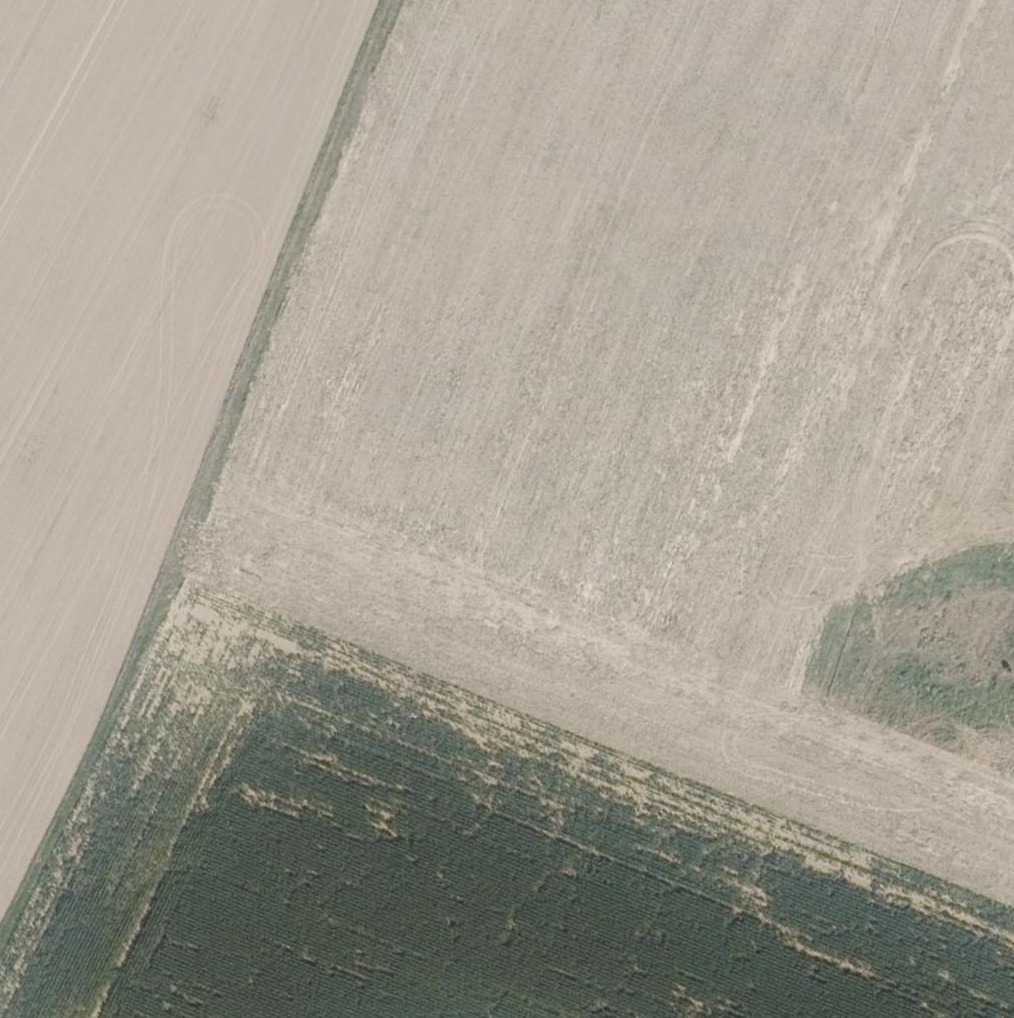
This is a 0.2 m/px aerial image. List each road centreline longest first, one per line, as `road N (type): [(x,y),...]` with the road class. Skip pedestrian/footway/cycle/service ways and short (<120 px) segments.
road 1 (track): [(391,0),(0,873)]

